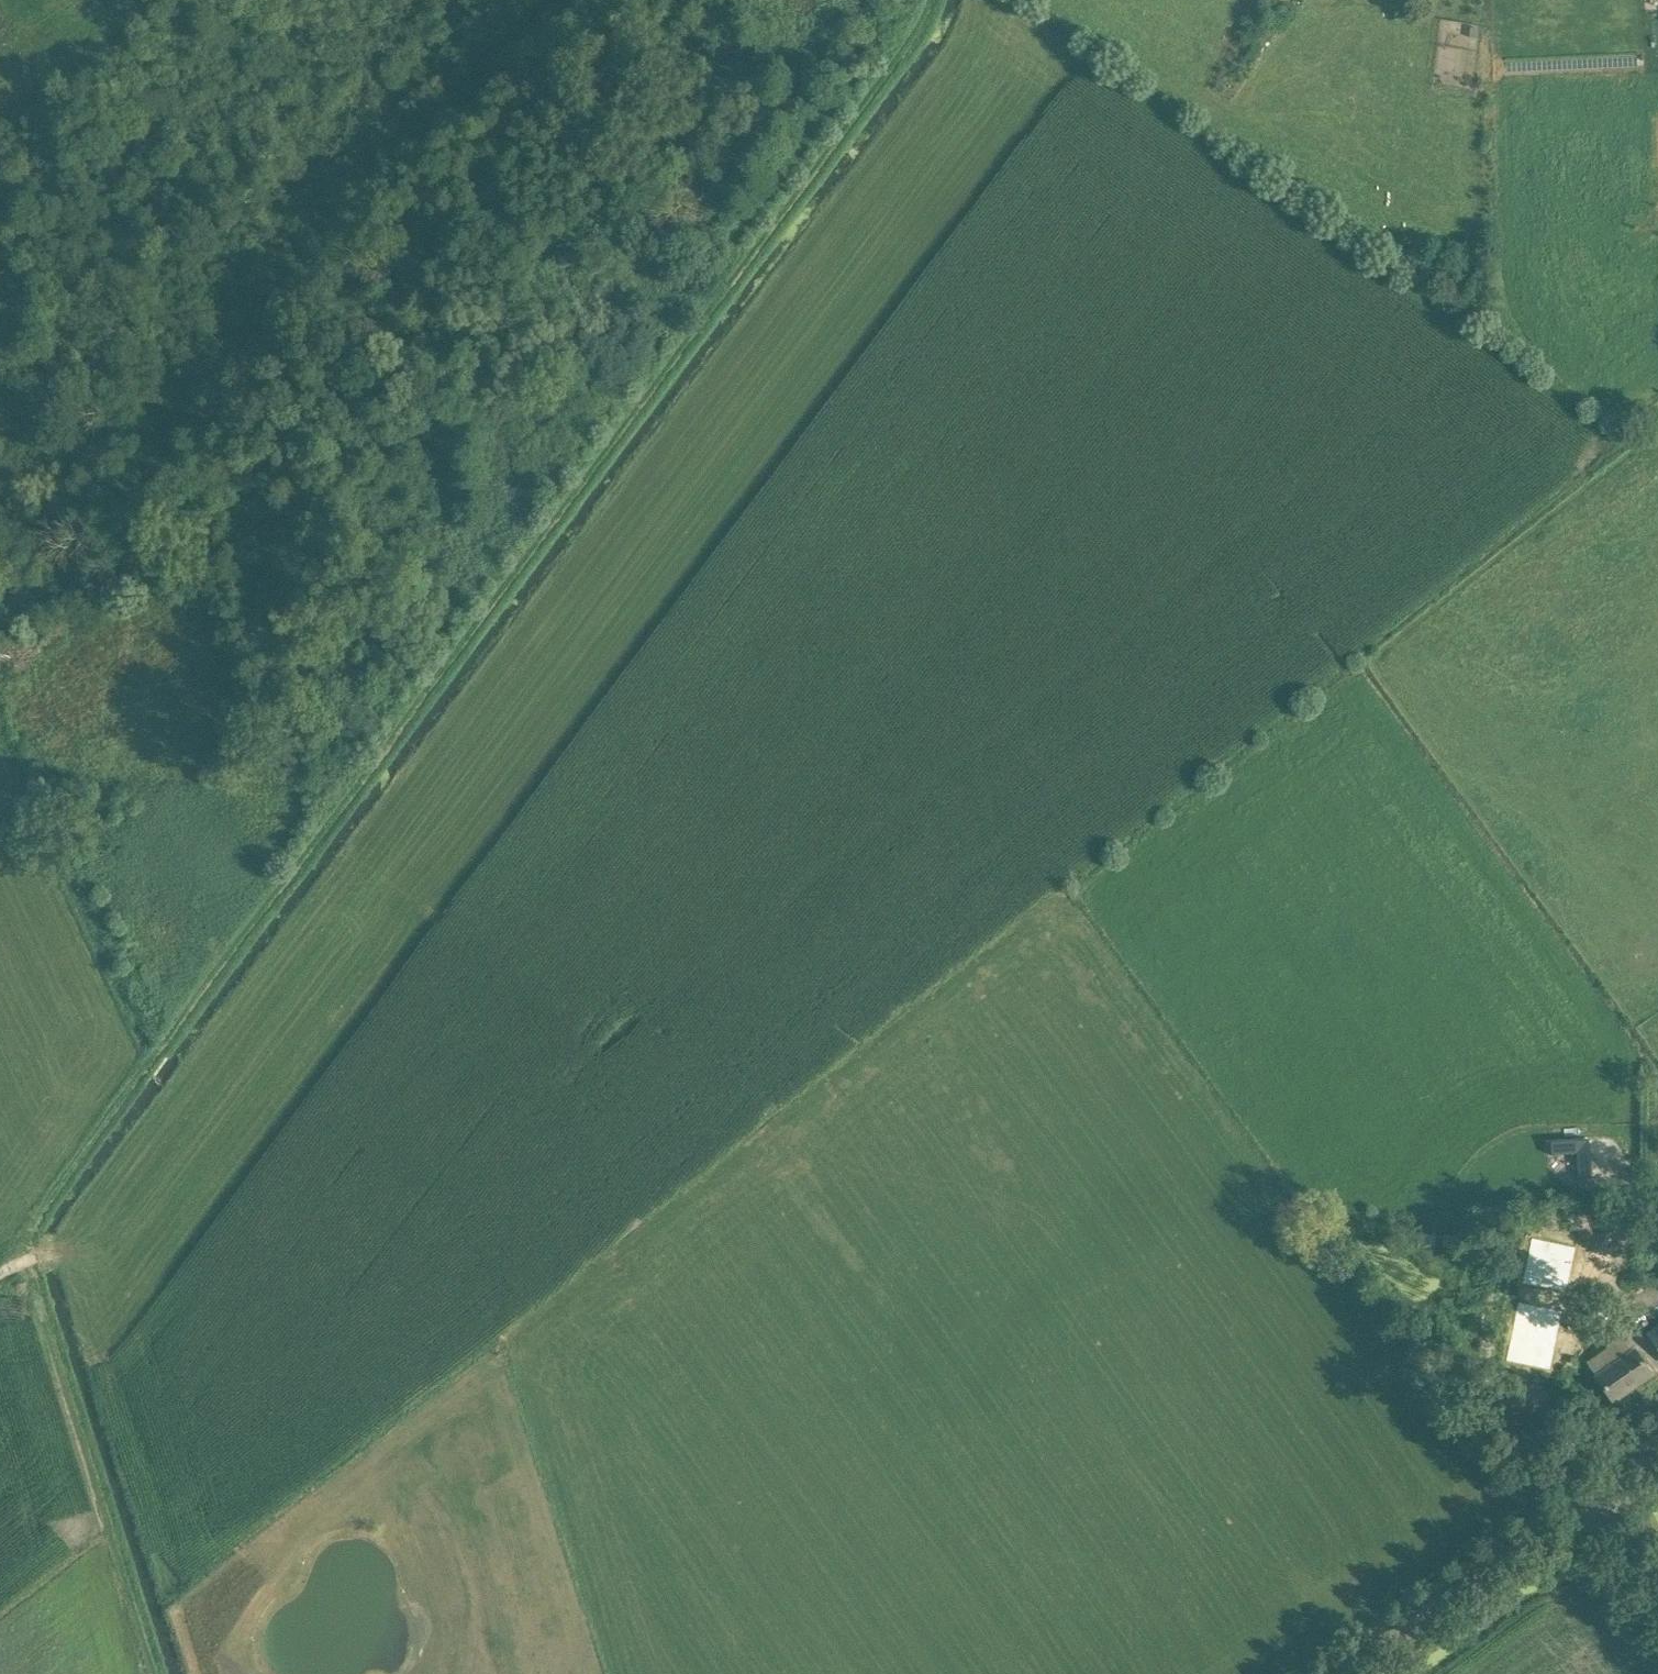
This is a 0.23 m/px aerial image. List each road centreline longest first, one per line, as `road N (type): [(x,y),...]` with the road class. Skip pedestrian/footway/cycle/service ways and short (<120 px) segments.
road 1 (unclassified): [(1344,1673),(1578,1502)]
road 2 (unclassified): [(1657,1608),(1578,1502)]

